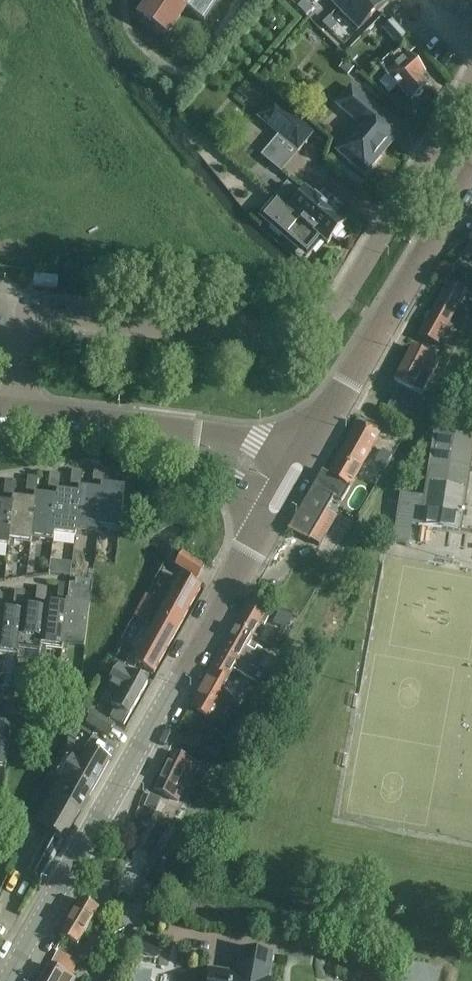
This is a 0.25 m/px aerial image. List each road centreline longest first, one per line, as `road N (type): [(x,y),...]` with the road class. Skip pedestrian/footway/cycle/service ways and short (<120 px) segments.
road 1 (residential): [(16,412),(30,312),(269,340),(322,322),(471,79)]
road 2 (tertiary): [(9,980),(287,486)]
road 3 (tertiary): [(287,486),(471,173)]
road 4 (unclassified): [(287,486),(172,434),(16,412)]

